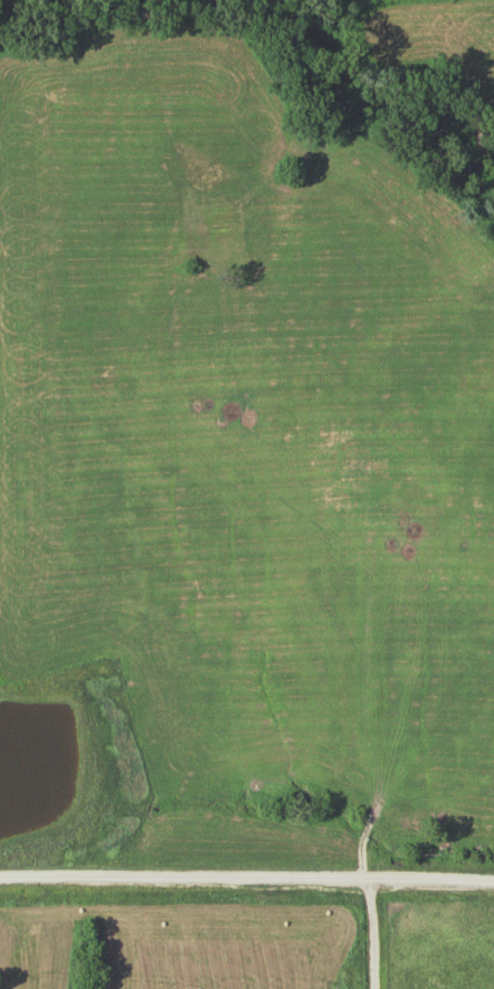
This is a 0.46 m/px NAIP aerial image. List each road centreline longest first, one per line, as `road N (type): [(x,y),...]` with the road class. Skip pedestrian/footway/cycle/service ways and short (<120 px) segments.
road 1 (residential): [(0,880),(493,881)]

